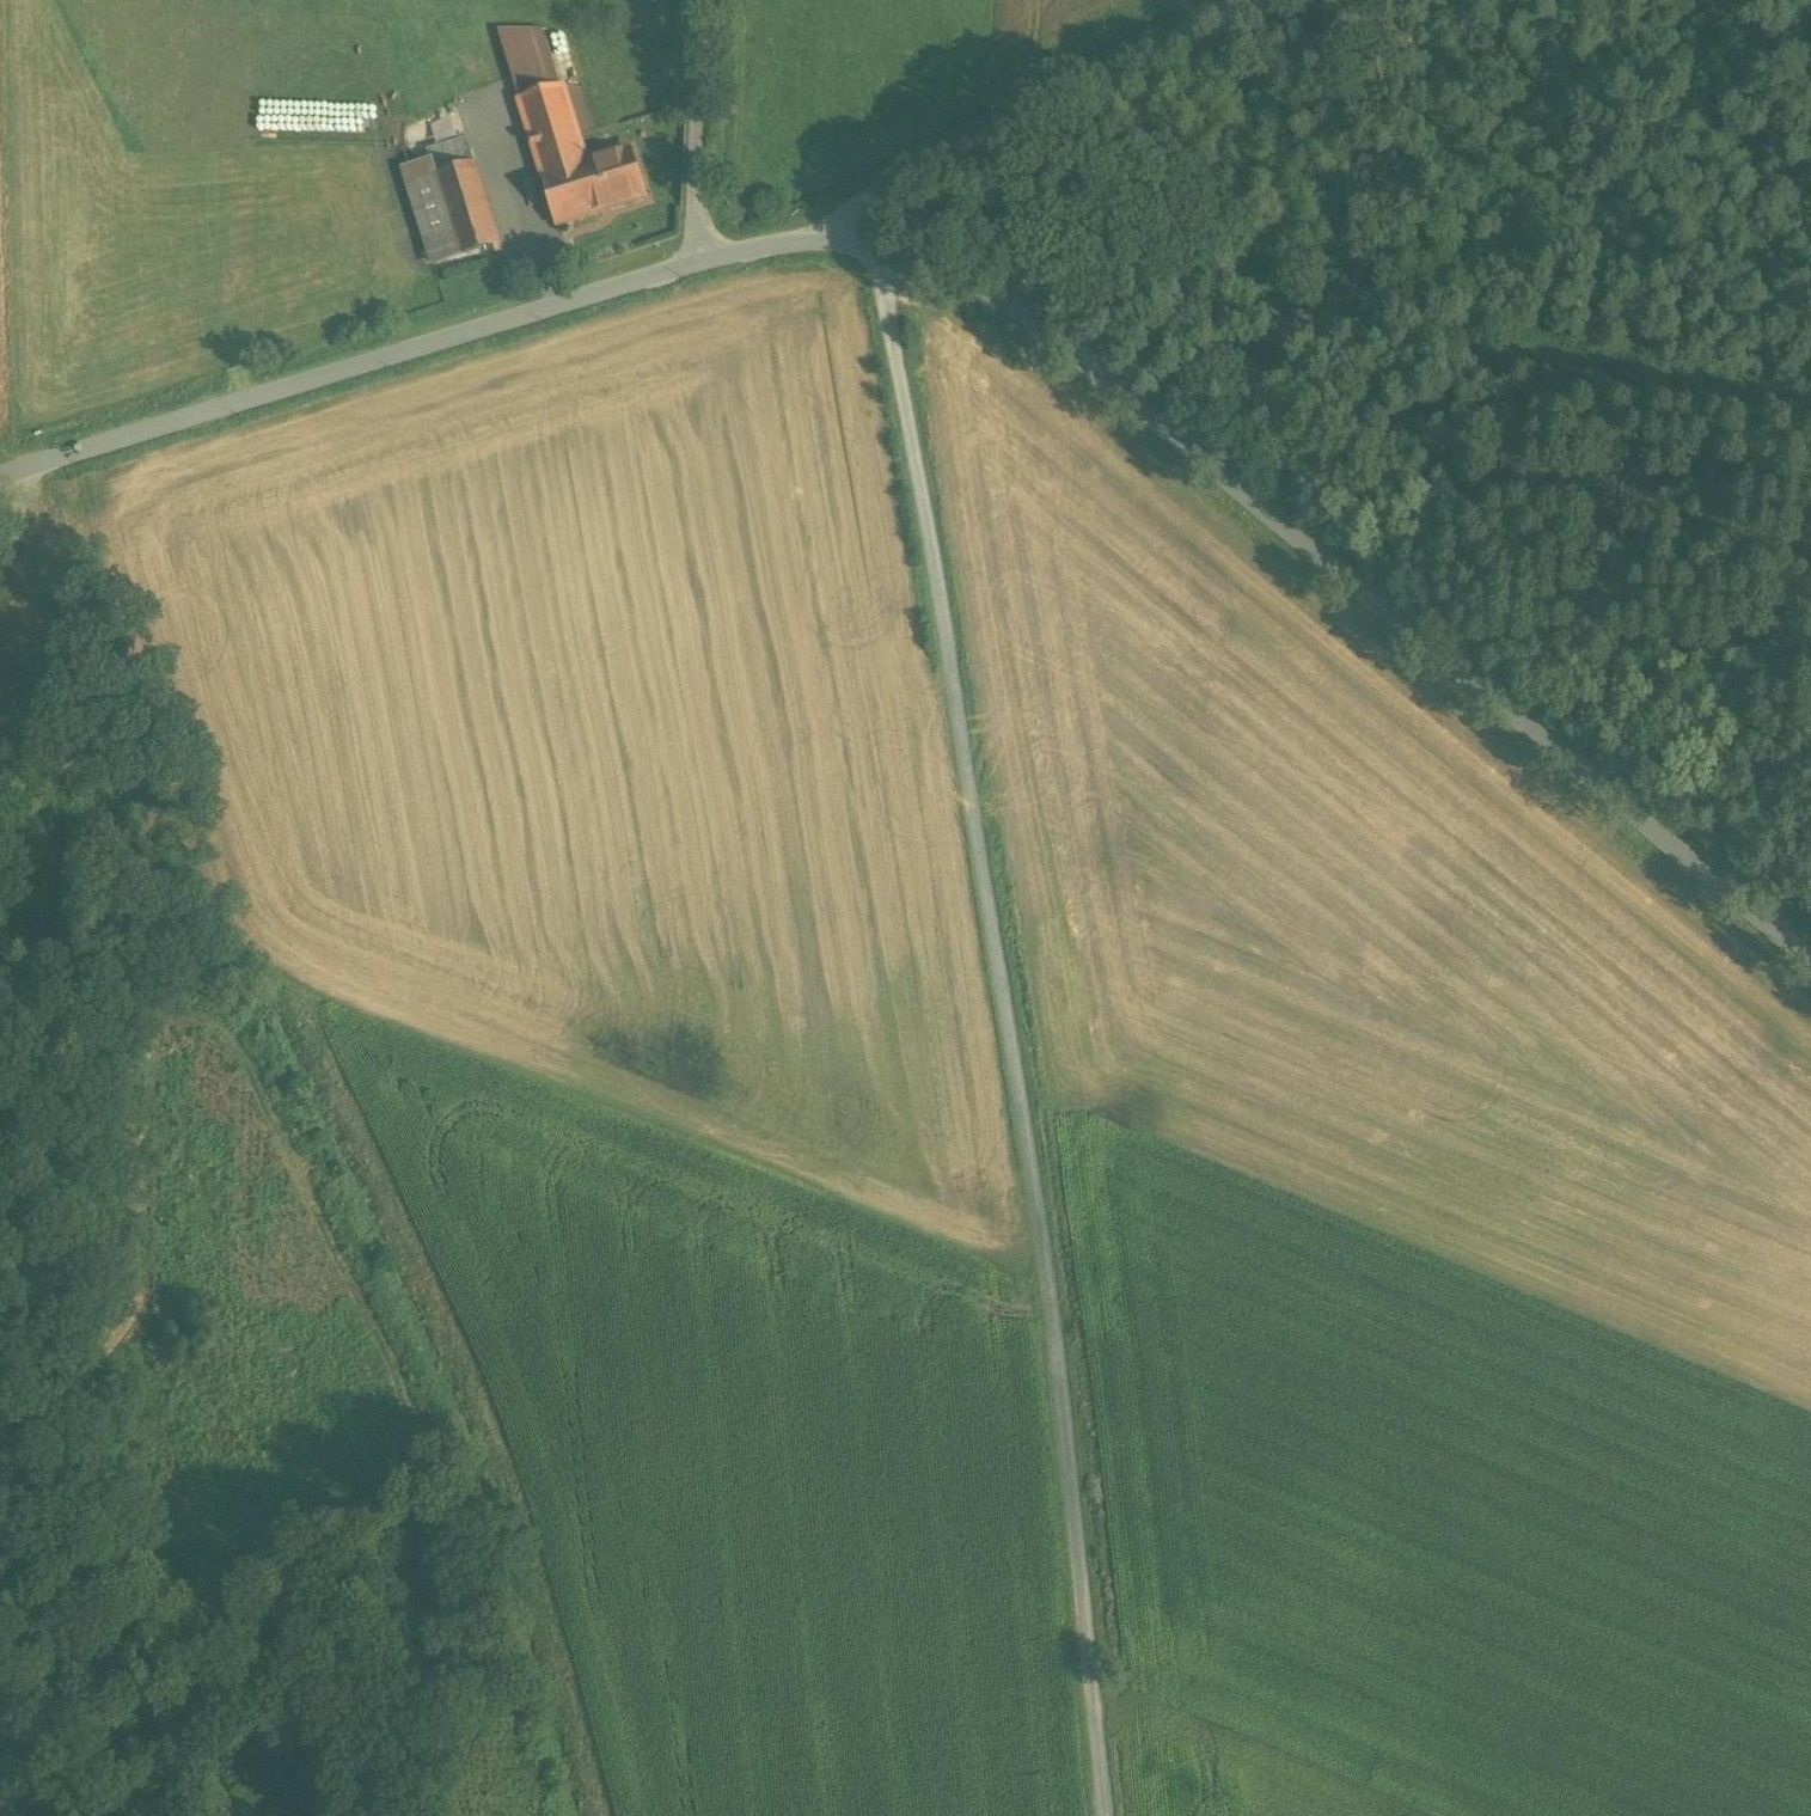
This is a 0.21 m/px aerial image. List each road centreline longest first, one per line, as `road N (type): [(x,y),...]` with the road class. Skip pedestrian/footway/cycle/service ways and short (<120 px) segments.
road 1 (track): [(1251,0),(866,198),(852,218),(892,294),(1045,1282),(1106,1815)]
road 2 (tertiary): [(1810,965),(1046,332),(979,282),(859,243)]
road 3 (track): [(979,282),(1045,274),(1810,407)]
road 4 (tertiary): [(0,476),(694,263)]
road 5 (unclassified): [(709,0),(694,263)]
road 6 (tertiary): [(694,263),(770,245),(859,243)]

